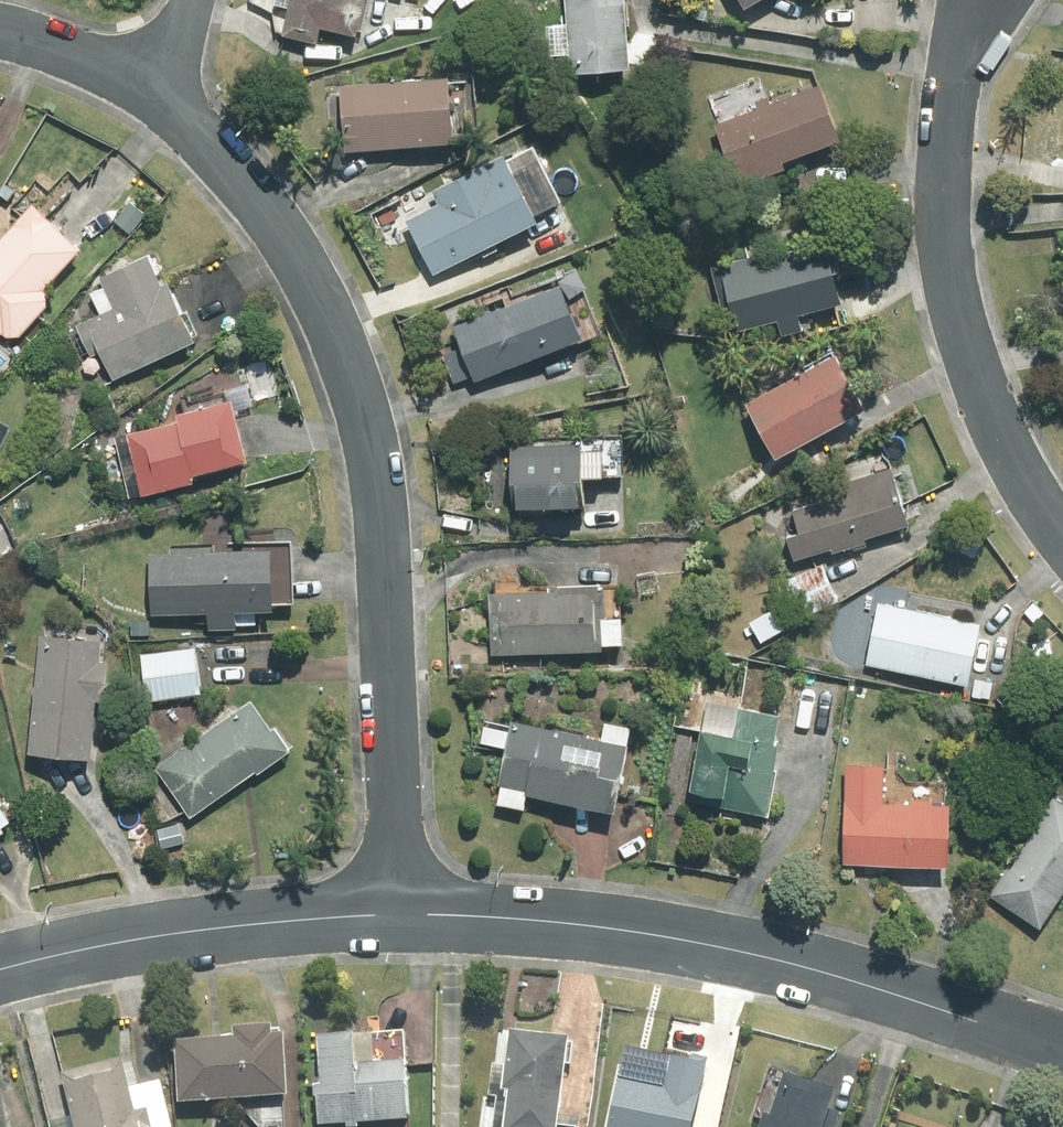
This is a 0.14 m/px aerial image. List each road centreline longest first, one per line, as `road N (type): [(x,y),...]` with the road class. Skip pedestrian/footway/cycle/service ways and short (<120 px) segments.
road 1 (residential): [(162,102),(309,267),(359,387),(384,504),(398,915)]
road 2 (residential): [(1062,1050),(876,988),(719,948),(574,924),(398,915)]
road 3 (residential): [(974,0),(951,115),(950,271),(1000,434),(1062,538)]
road 4 (residential): [(398,915),(201,931),(0,970)]
road 5 (residential): [(0,33),(83,56),(162,102)]

